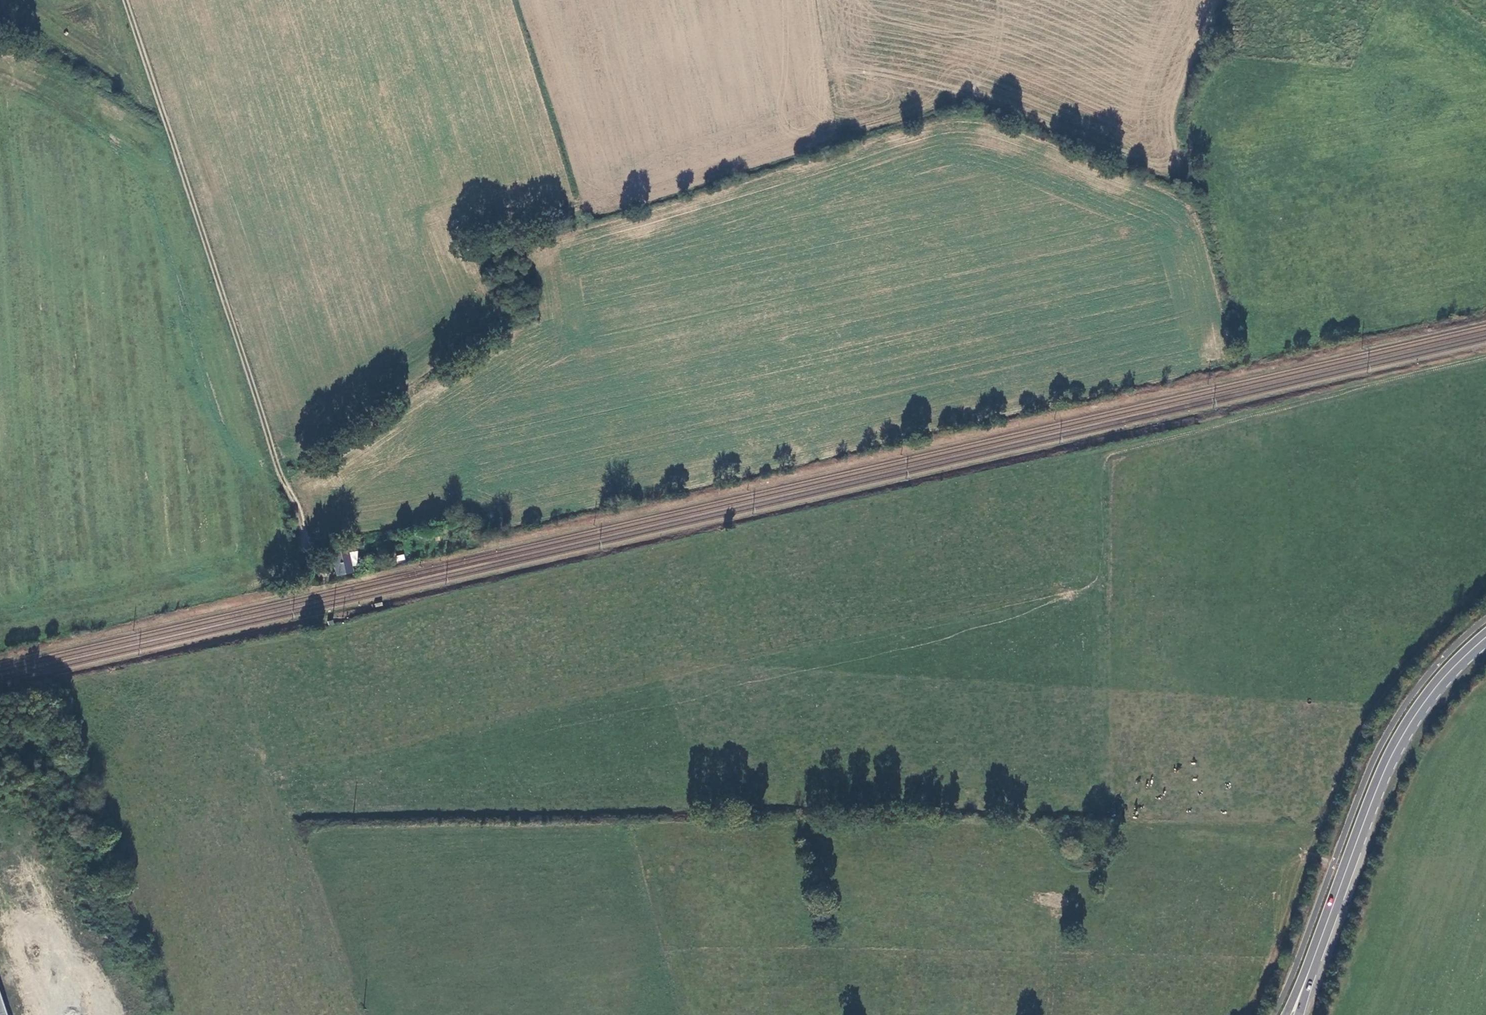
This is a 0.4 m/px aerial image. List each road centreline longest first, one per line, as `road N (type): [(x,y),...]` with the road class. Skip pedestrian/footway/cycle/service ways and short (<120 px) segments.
road 1 (track): [(129,0),(315,574)]
road 2 (tertiary): [(1304,981),(1388,760),(1429,694),(1485,636)]
road 3 (track): [(1343,878),(1313,850),(1352,749),(1424,646),(1485,591)]

